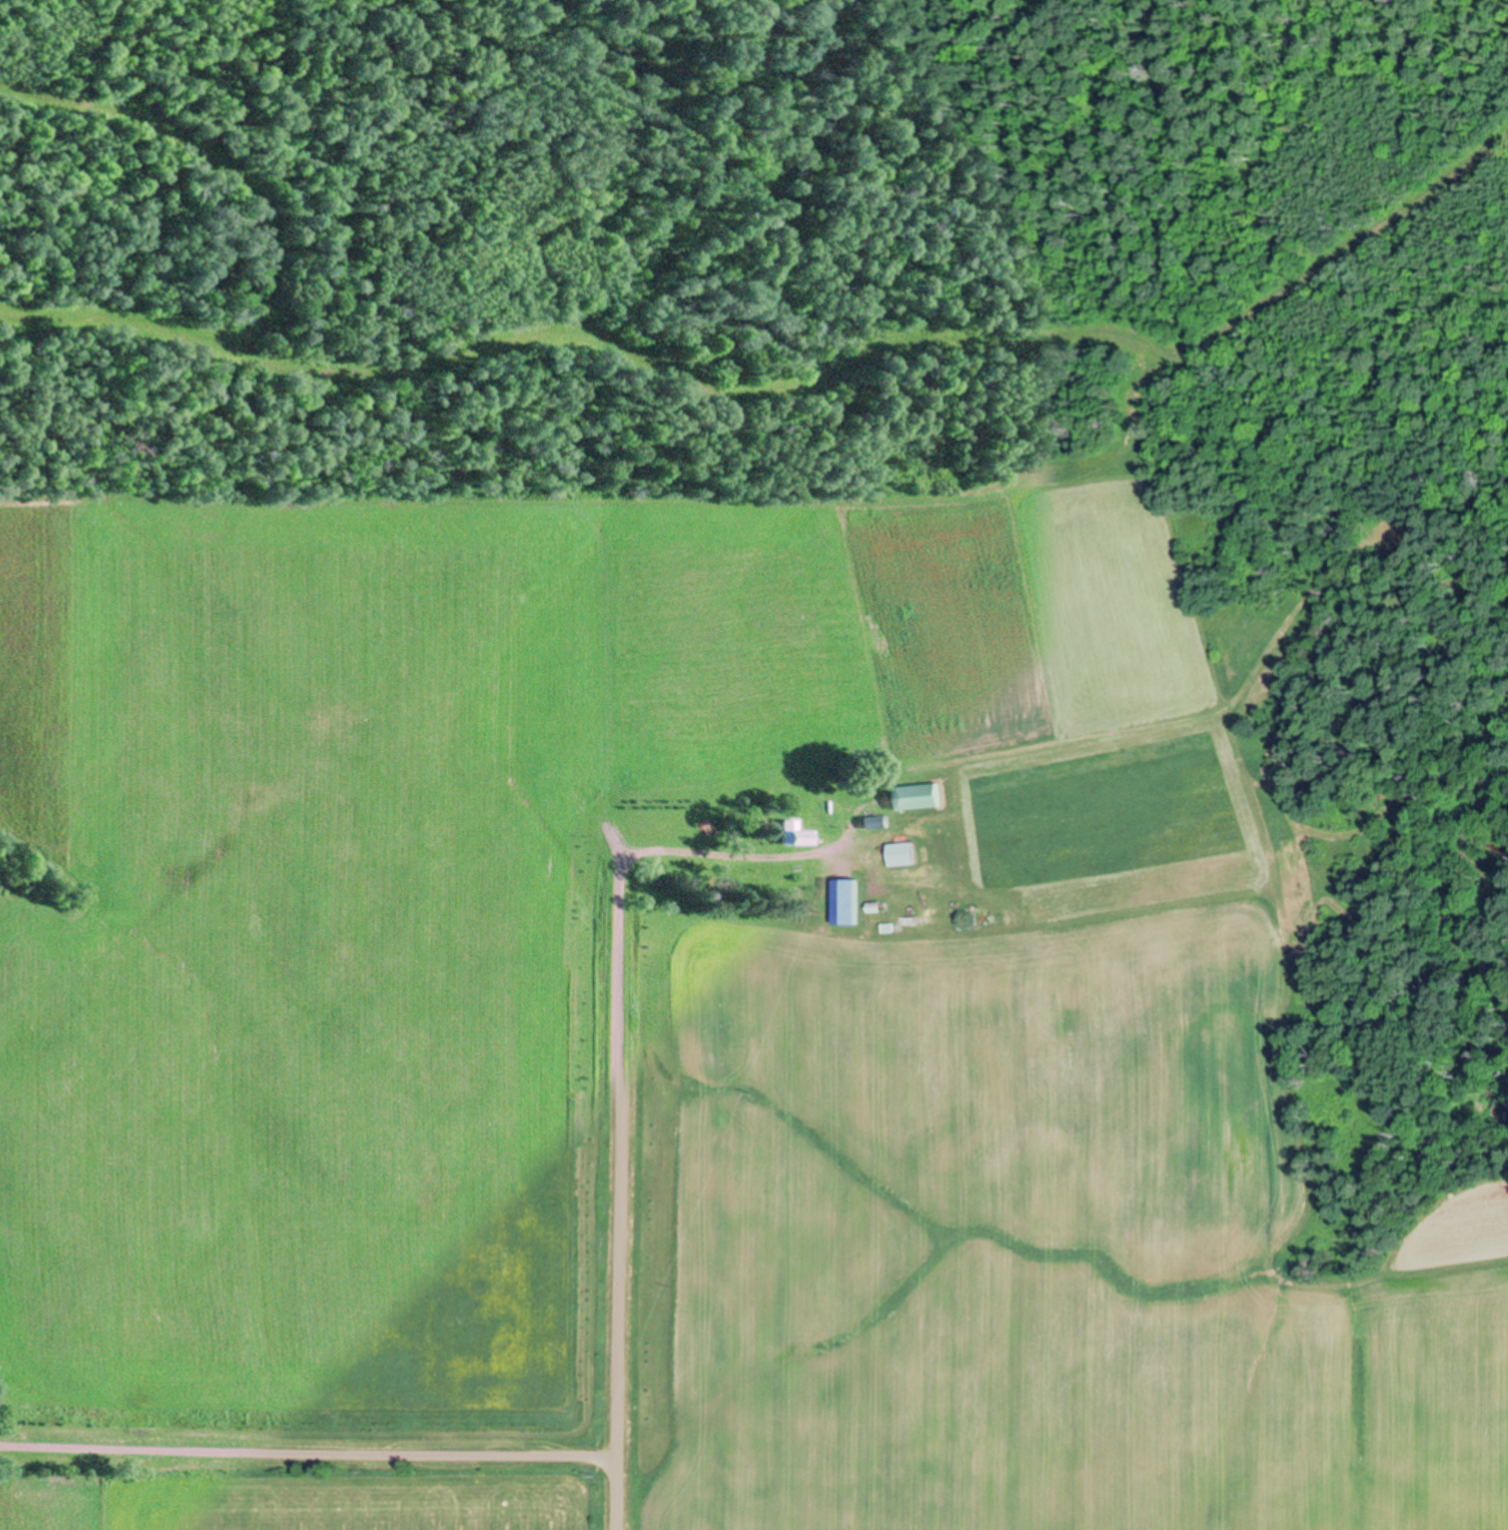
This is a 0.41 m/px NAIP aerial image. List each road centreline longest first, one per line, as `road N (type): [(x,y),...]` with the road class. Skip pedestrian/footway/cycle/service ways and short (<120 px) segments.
road 1 (residential): [(615,1529),(617,867)]

